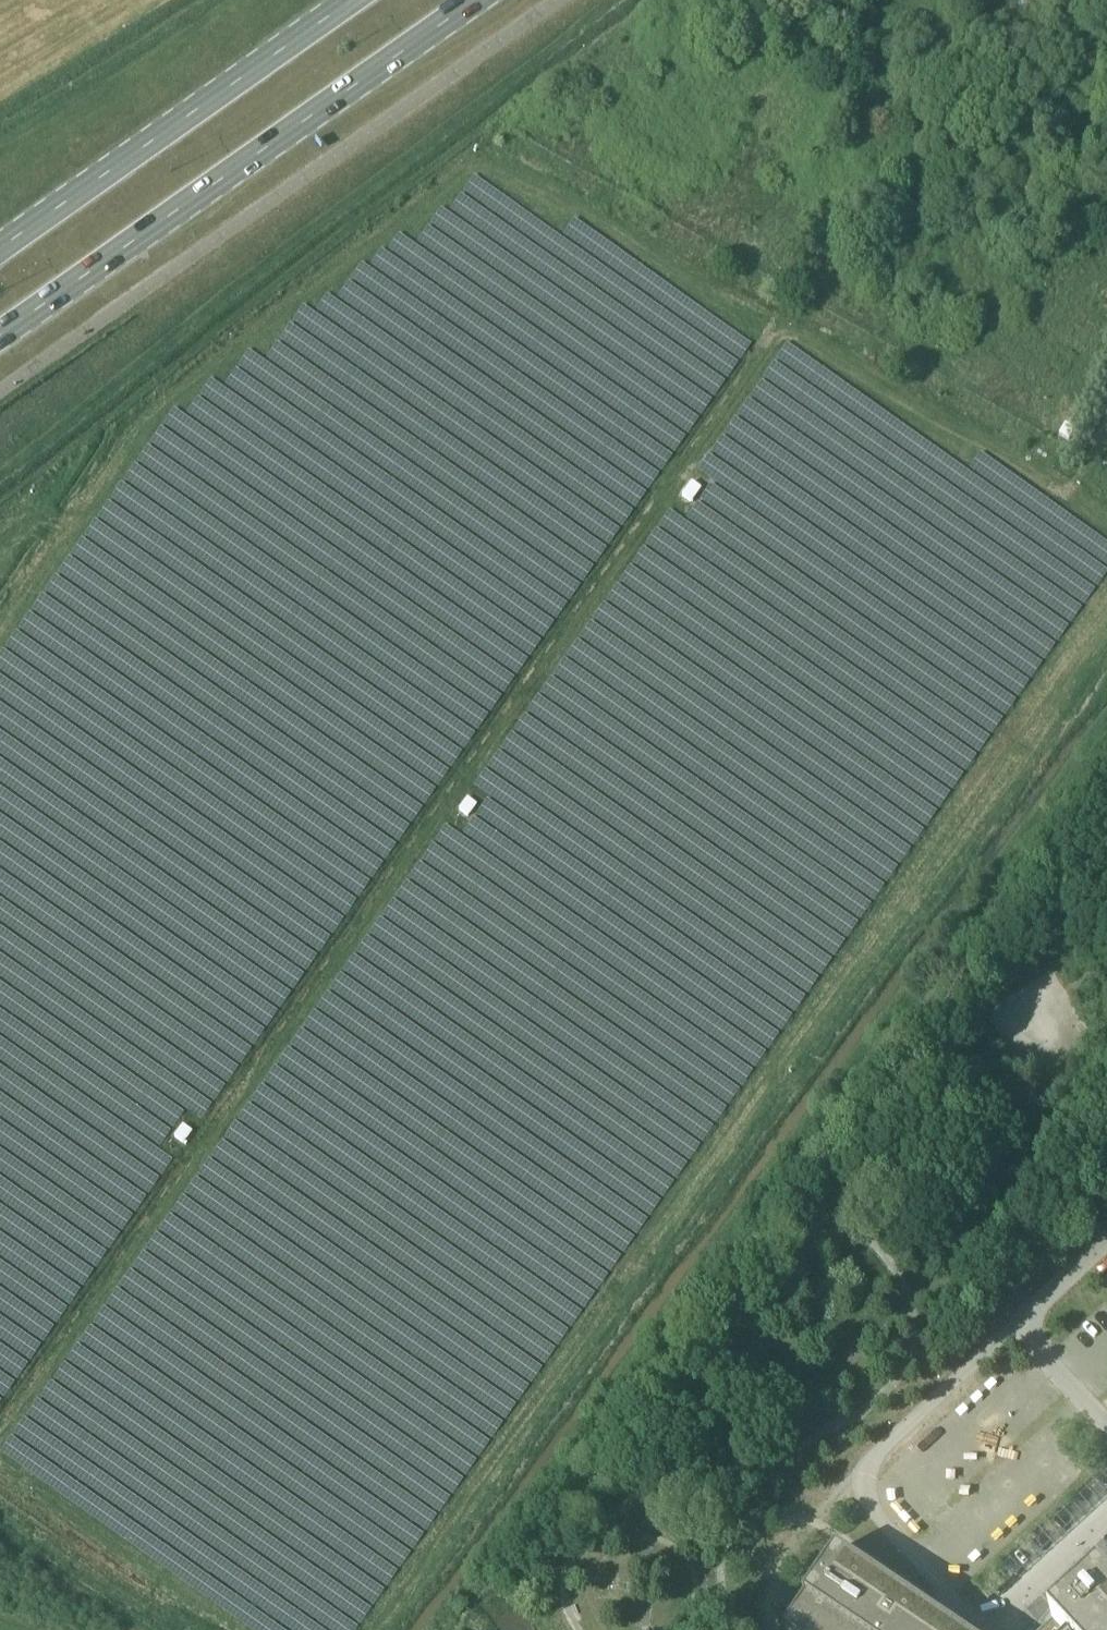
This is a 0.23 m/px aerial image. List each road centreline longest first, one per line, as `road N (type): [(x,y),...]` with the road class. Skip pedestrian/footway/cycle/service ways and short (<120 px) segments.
road 1 (primary): [(0,335),(474,0)]
road 2 (primary): [(347,0),(0,249)]

